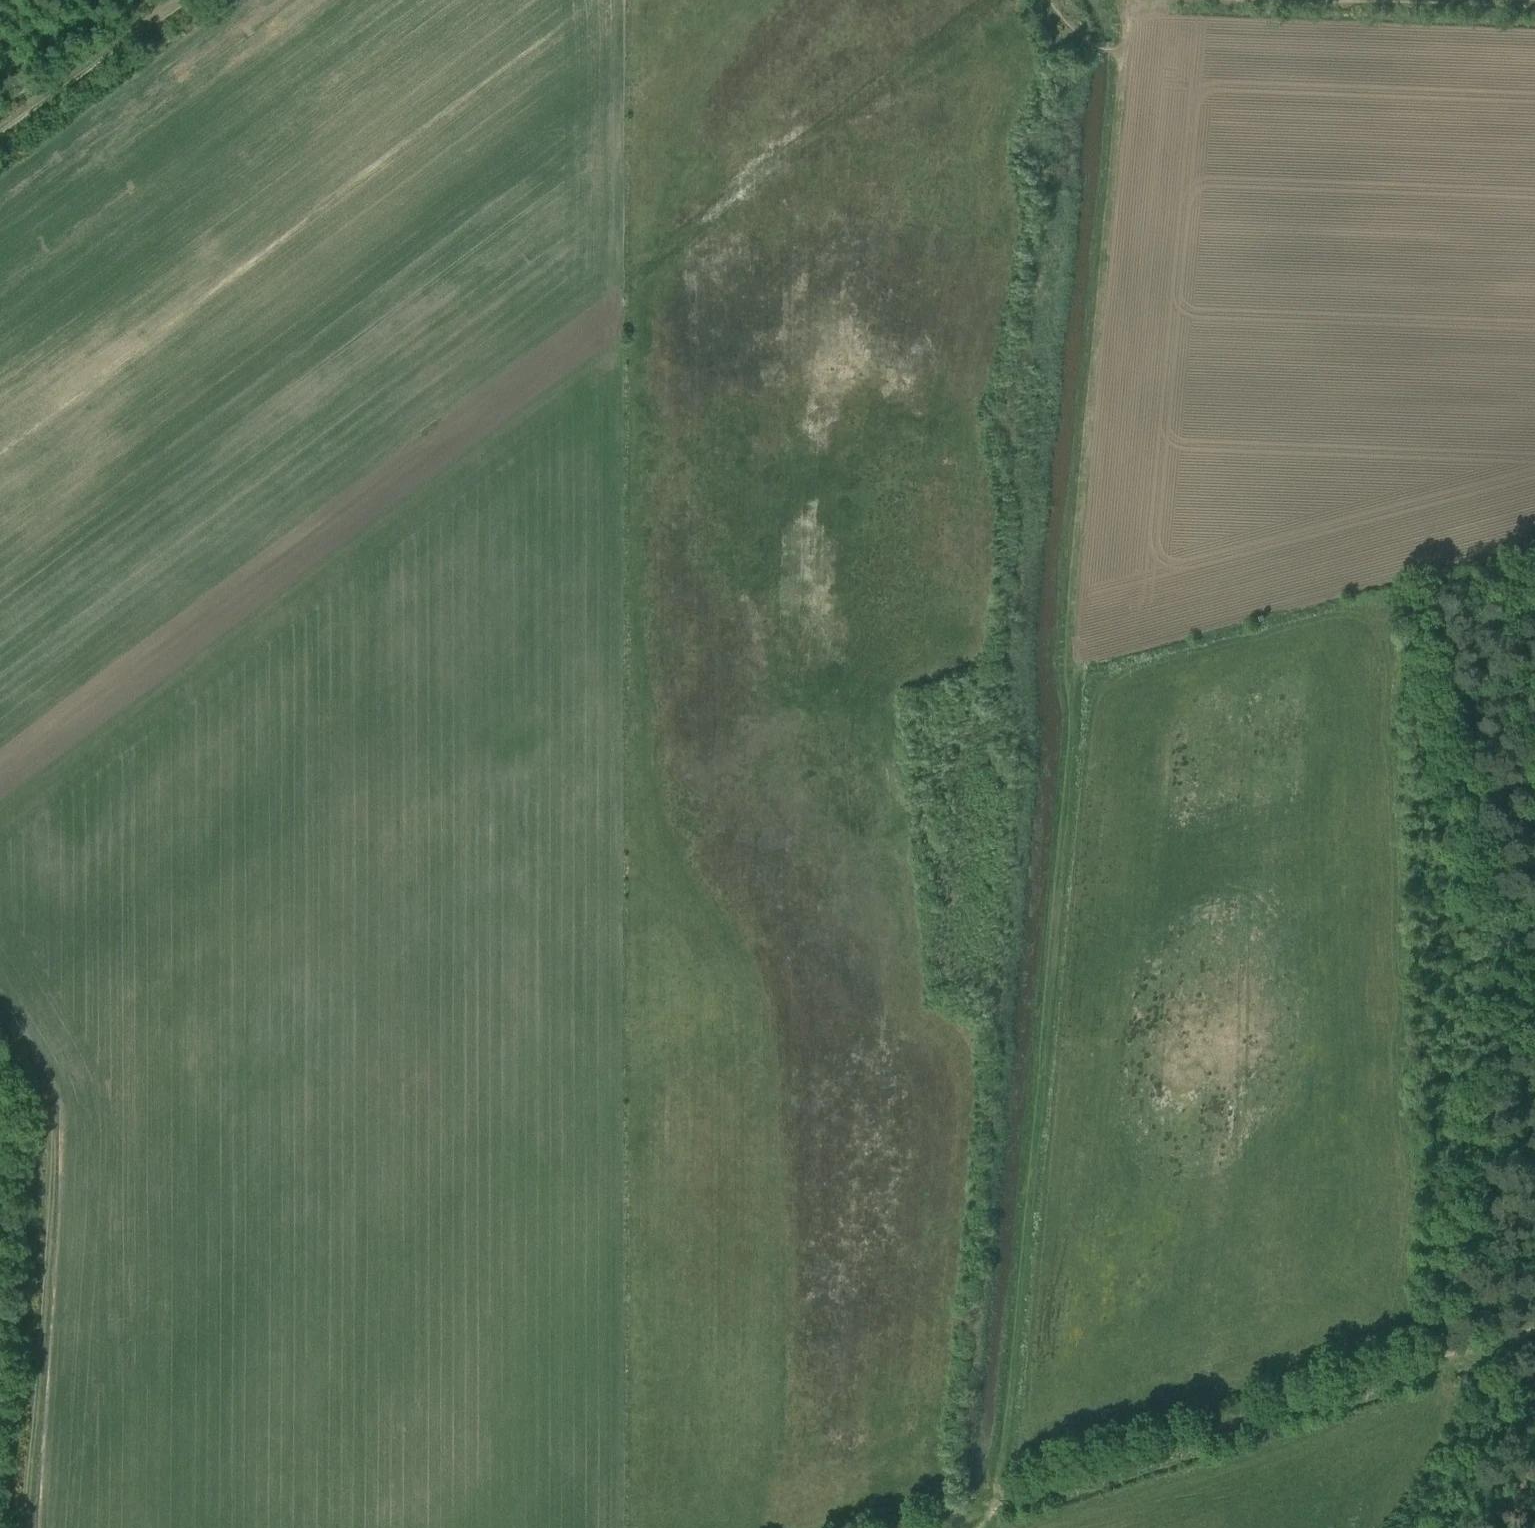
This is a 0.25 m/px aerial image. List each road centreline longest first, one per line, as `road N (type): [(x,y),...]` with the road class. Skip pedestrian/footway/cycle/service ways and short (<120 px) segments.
road 1 (track): [(1000,1500),(1252,1413),(1534,1332)]
road 2 (track): [(0,1024),(40,1109),(23,1527)]
road 3 (track): [(0,134),(177,0)]
road 4 (track): [(1397,0),(1534,5)]

